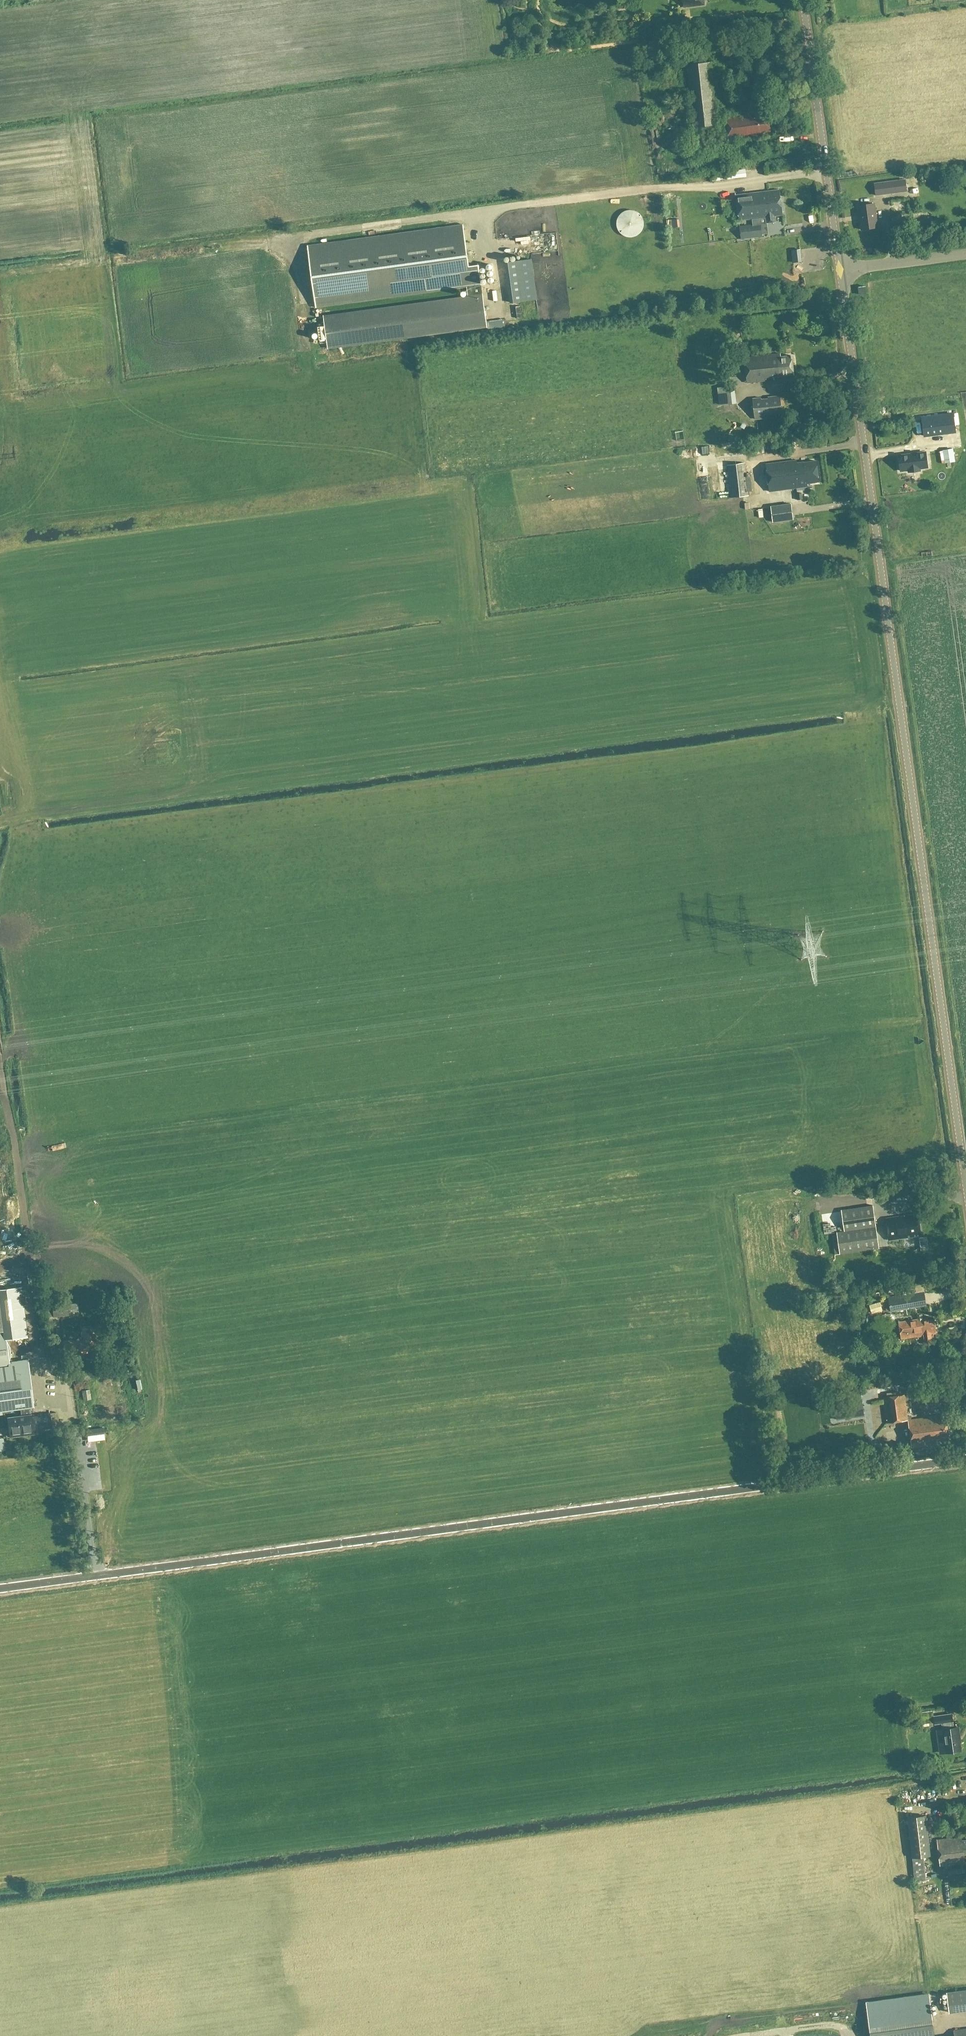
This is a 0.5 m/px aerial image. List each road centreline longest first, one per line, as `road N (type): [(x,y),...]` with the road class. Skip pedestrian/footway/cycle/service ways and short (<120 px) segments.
road 1 (unclassified): [(0,1590),(965,1462)]
road 2 (tertiary): [(965,1195),(840,272)]
road 3 (track): [(3,273),(266,239),(295,248),(307,316)]
road 4 (tertiary): [(840,272),(803,0)]
road 5 (track): [(287,243),(446,218)]
road 6 (unclassified): [(840,272),(965,255)]

